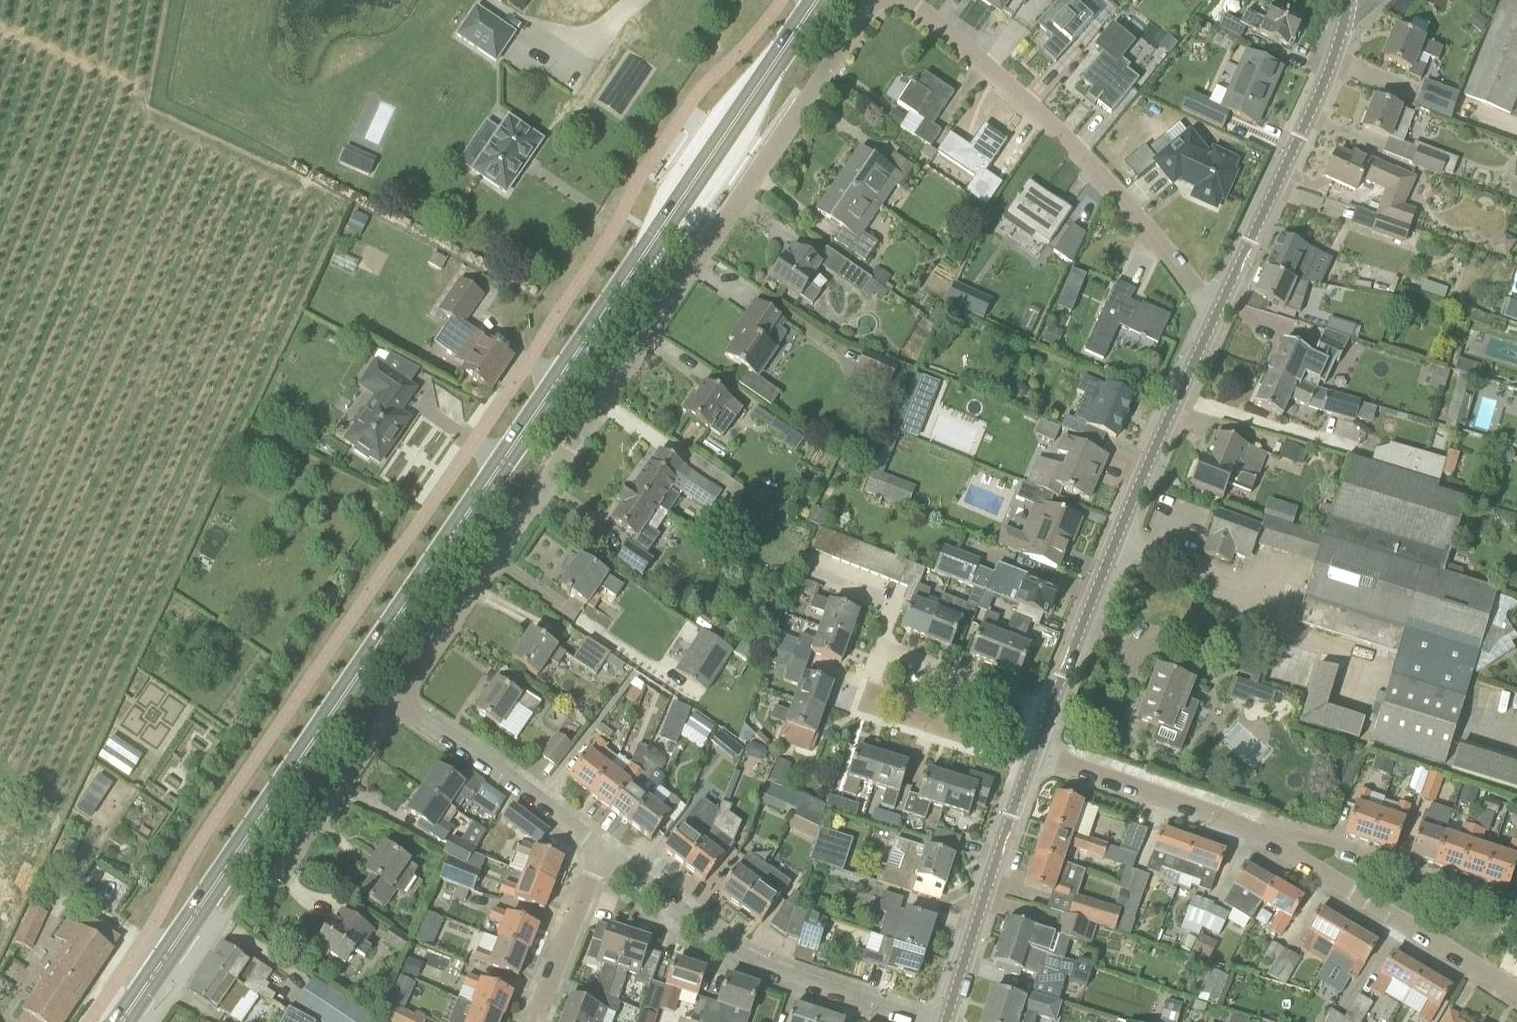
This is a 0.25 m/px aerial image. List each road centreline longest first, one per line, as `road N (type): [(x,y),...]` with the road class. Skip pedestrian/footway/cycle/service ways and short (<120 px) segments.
road 1 (primary): [(121,1021),(817,0)]
road 2 (residential): [(397,704),(877,0)]
road 3 (residential): [(902,0),(1050,126),(1216,316)]
road 4 (tertiary): [(1049,707),(1216,316)]
road 5 (residential): [(923,1021),(743,962),(602,852)]
road 6 (tertiary): [(1216,316),(1333,62),(1347,0)]
road 7 (residential): [(1516,993),(1249,829)]
road 8 (tertiary): [(947,1021),(1032,755)]
road 9 (residential): [(1516,903),(1325,843),(1249,829)]
road 10 (residential): [(602,852),(397,704)]
road 11 (residential): [(264,900),(397,704)]
road 12 (residential): [(1249,829),(1032,755)]
road 13 (residential): [(535,1021),(602,852)]
road 14 (residential): [(1049,707),(882,650)]
road 15 (residential): [(882,650),(898,604),(806,570)]

